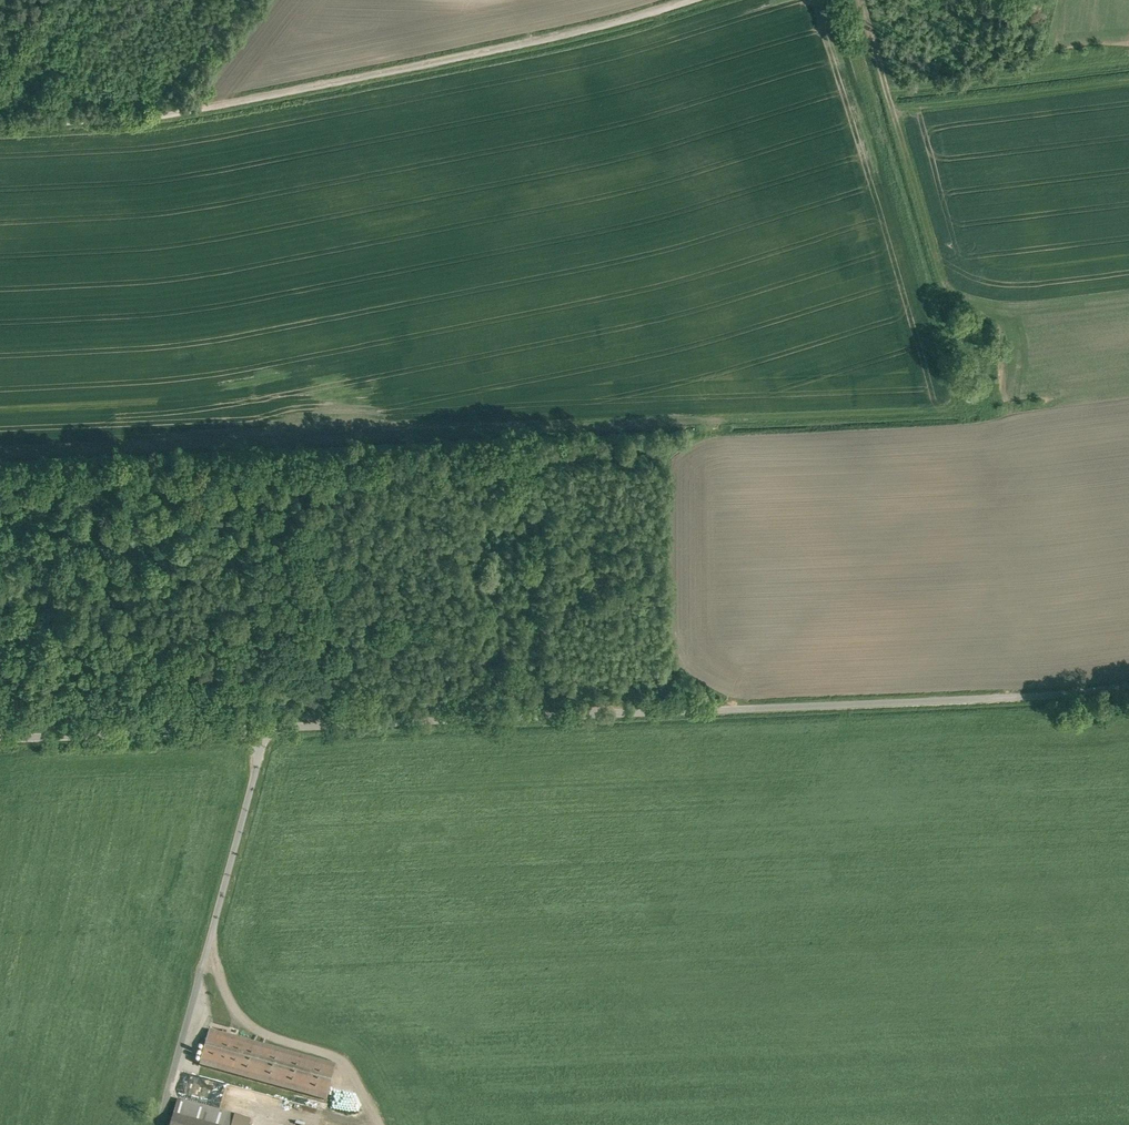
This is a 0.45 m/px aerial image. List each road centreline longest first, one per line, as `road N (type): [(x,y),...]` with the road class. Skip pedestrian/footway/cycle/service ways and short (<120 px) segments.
road 1 (unclassified): [(0,740),(1063,698),(1128,689)]
road 2 (track): [(0,126),(167,118),(698,0)]

